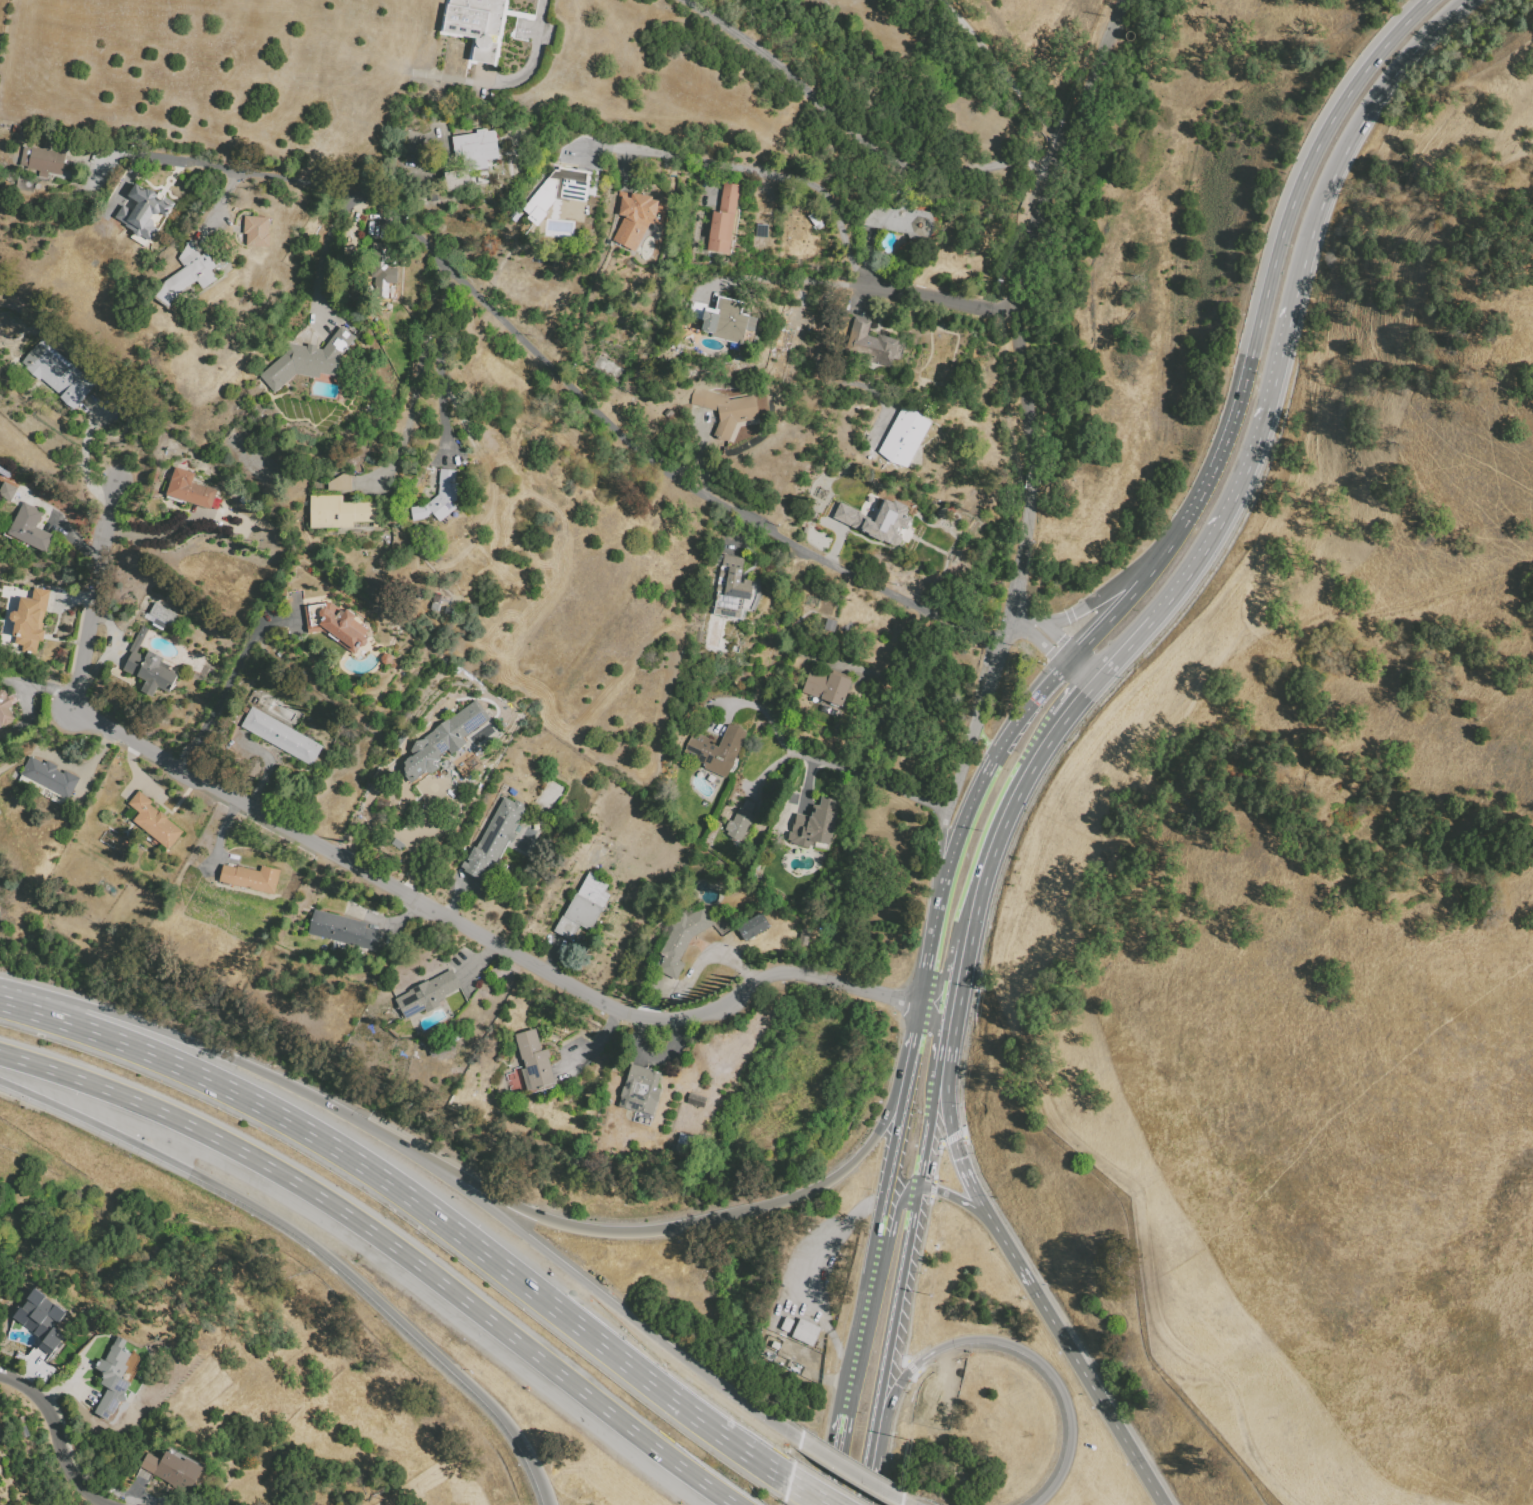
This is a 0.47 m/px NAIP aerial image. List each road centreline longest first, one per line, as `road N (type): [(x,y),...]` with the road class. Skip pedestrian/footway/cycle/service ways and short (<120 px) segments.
road 1 (residential): [(924,1003),(783,972),(678,1018),(615,1009),(68,707),(115,481)]
road 2 (residential): [(140,155),(275,175),(378,204),(646,459),(936,616)]
road 3 (motorway): [(794,1483),(346,1156),(222,1088),(19,999)]
road 4 (motorway): [(804,1442),(494,1211),(335,1107),(142,1023),(90,1006),(19,999)]
road 5 (motorway): [(0,1053),(136,1101),(323,1198),(737,1504)]
road 6 (motorway): [(0,1081),(183,1166),(316,1245),(484,1395),(529,1452),(552,1504)]
road 7 (motorway): [(921,1016),(882,1122),(857,1156),(802,1193),(742,1211),(638,1232),(595,1230),(531,1213),(401,1147)]
road 8 (trunk): [(1429,0),(1351,90),(1298,188),(1243,387),(1207,480)]
road 9 (residential): [(1098,54),(1018,269),(1013,315),(1031,465)]
road 10 (motorway): [(875,1435),(921,1360),(969,1341),(1014,1349),(1048,1376),(1068,1421),(1062,1467),(1031,1504)]
road 11 (trunk): [(1294,304),(1349,145),(1417,52),(1472,0)]
road 12 (motorway): [(1162,1504),(986,1216)]
road 13 (trunk): [(875,1435),(920,1187)]
road 14 (trunk): [(1221,533),(1255,451),(1294,304)]
road 15 (trunk): [(966,936),(1011,808),(1067,719)]
road 16 (trunk): [(877,1271),(828,1504)]
road 17 (residential): [(1013,611),(943,830)]
road 18 (motorway): [(986,1216),(951,1122),(951,1009)]
road 19 (trunk): [(1098,685),(1221,533)]
road 20 (residential): [(1062,146),(940,0)]
road 21 (trunk): [(921,1016),(887,1203)]
road 22 (trunk): [(1171,543),(1074,617),(1042,624),(1013,611)]
road 23 (residential): [(0,1379),(23,1385),(49,1416),(70,1473),(104,1504)]
road 24 (trunk): [(1005,745),(942,903)]
road 25 (residential): [(1013,315),(847,283)]
road 26 (trunk): [(1171,543),(1069,660)]
road 27 (trunk): [(920,1187),(938,1068)]

